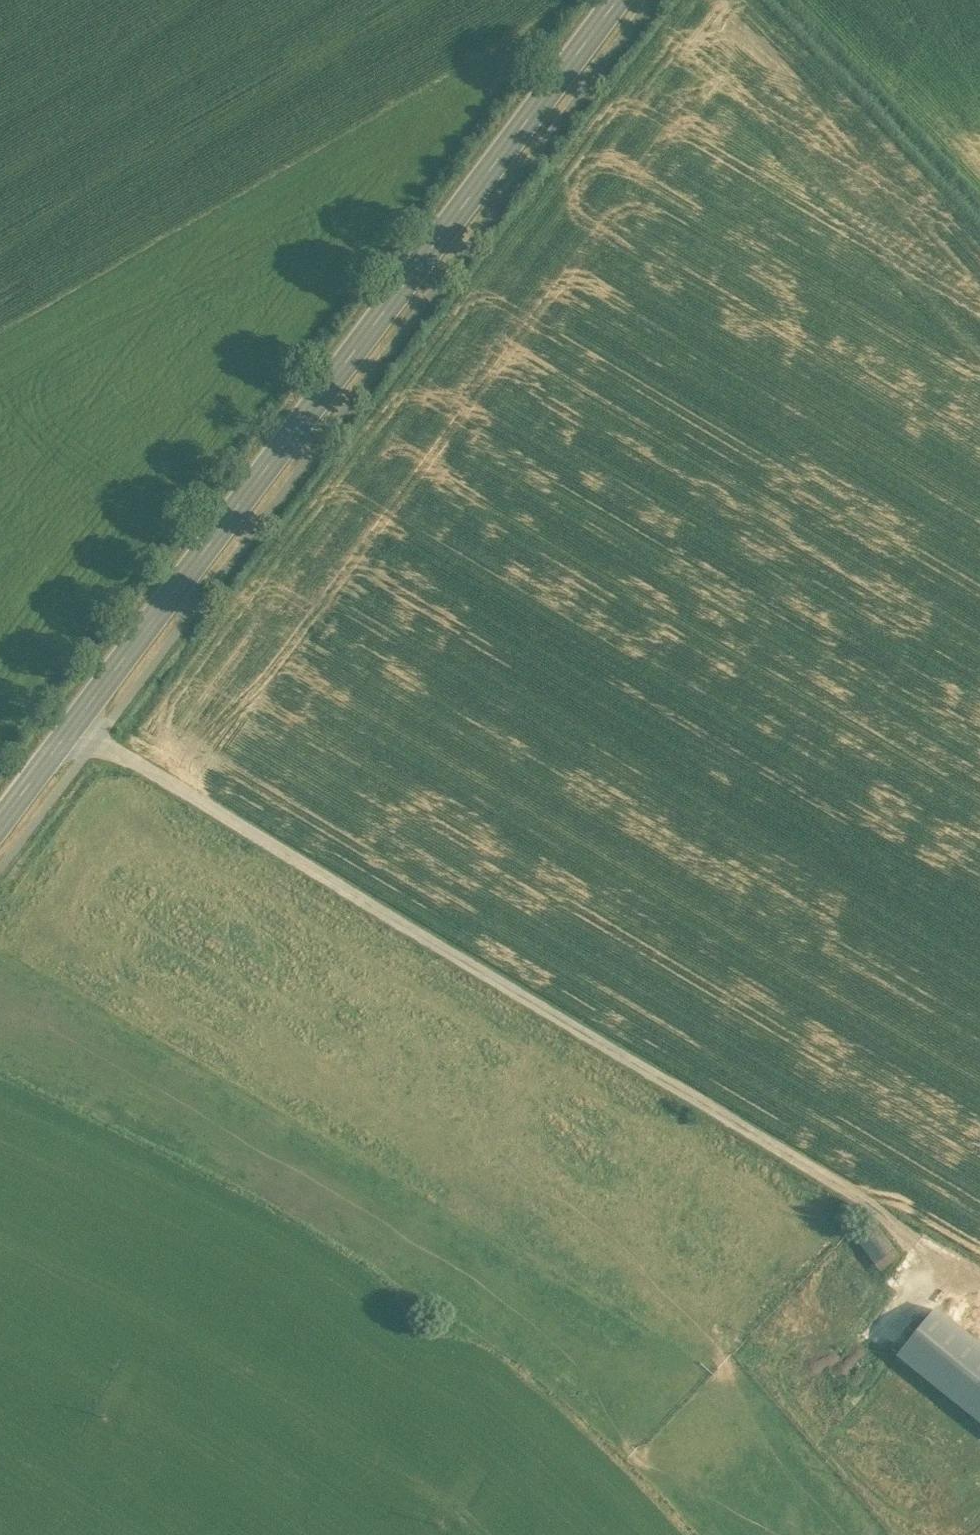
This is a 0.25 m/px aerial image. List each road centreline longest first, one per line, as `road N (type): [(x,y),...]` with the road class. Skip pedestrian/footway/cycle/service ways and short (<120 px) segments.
road 1 (secondary): [(612,0),(0,817)]

